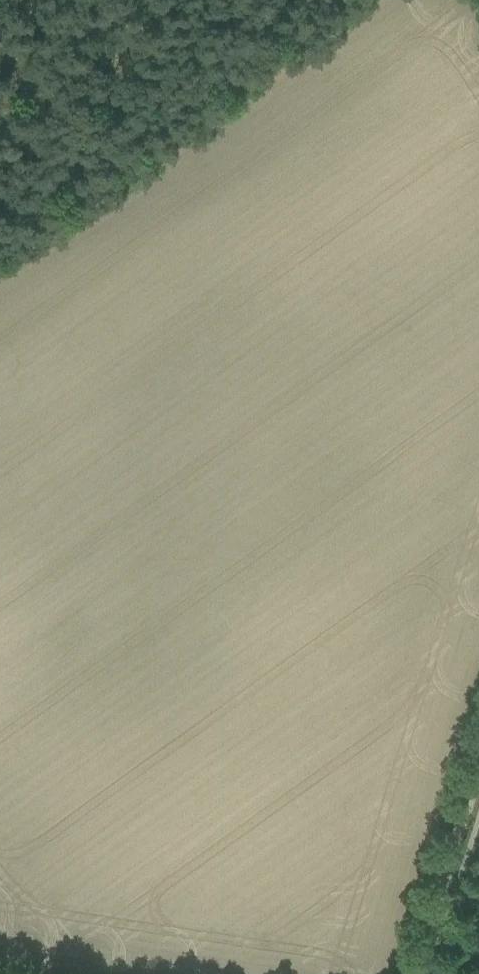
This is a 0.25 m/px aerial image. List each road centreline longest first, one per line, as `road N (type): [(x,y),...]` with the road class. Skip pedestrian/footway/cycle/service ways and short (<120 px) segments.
road 1 (track): [(414,973),(478,769)]
road 2 (track): [(90,151),(0,18)]

